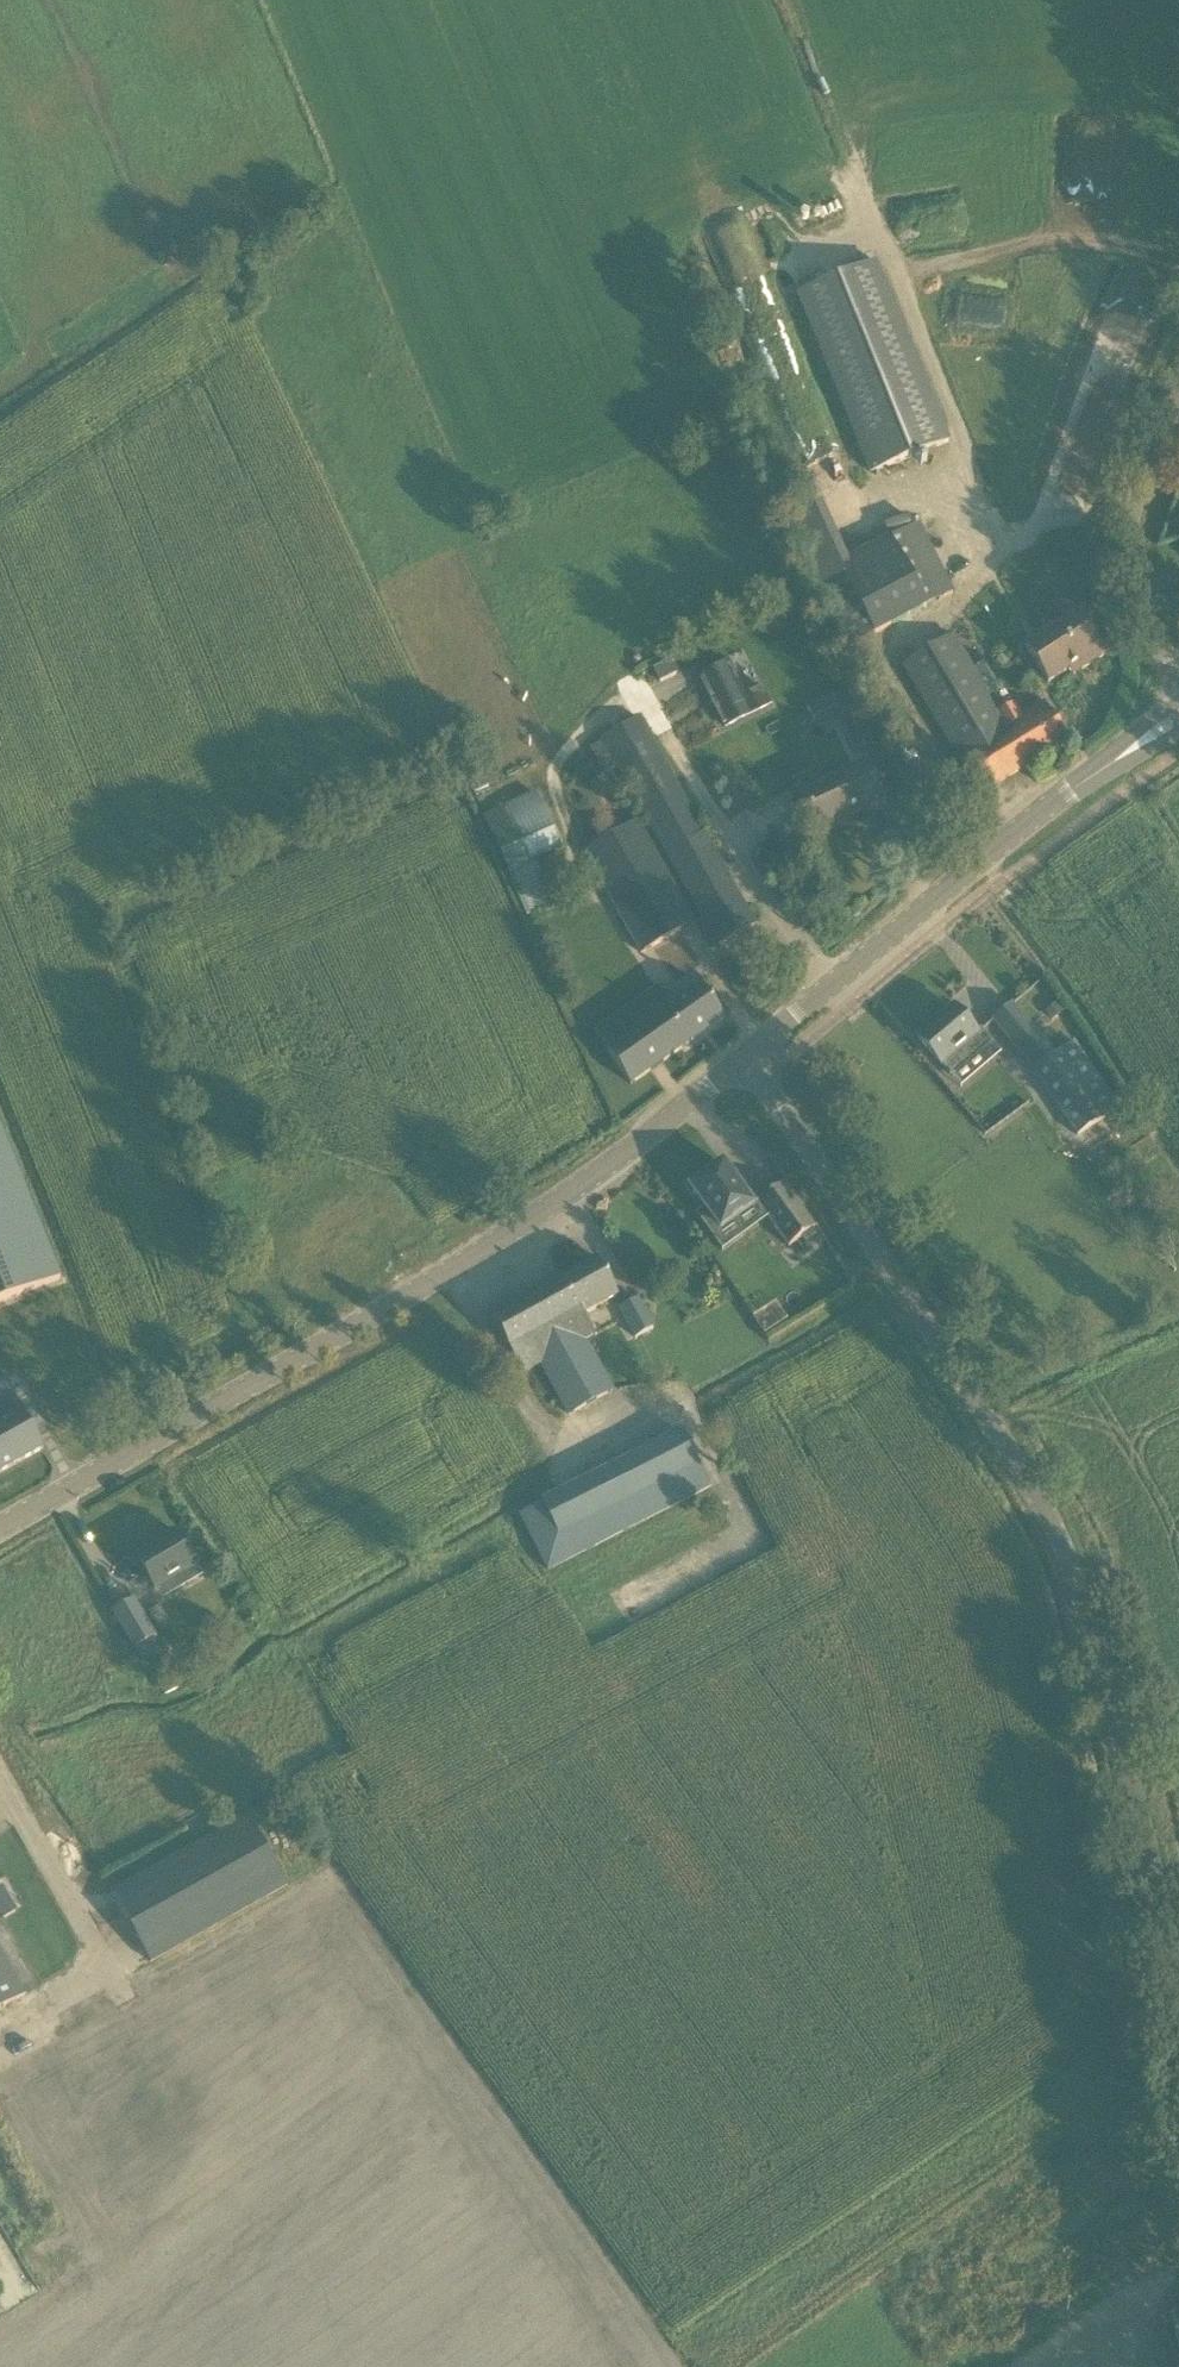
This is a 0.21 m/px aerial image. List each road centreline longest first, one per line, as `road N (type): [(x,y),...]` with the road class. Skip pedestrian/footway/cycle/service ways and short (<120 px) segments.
road 1 (unclassified): [(1178,1991),(1139,1796),(1085,1600),(1039,1497),(750,1057)]
road 2 (tertiary): [(0,1524),(473,1254),(750,1057)]
road 3 (tertiary): [(750,1057),(1033,815),(1178,717)]
road 4 (unclassified): [(1178,687),(1136,571),(1128,512),(1178,406)]

